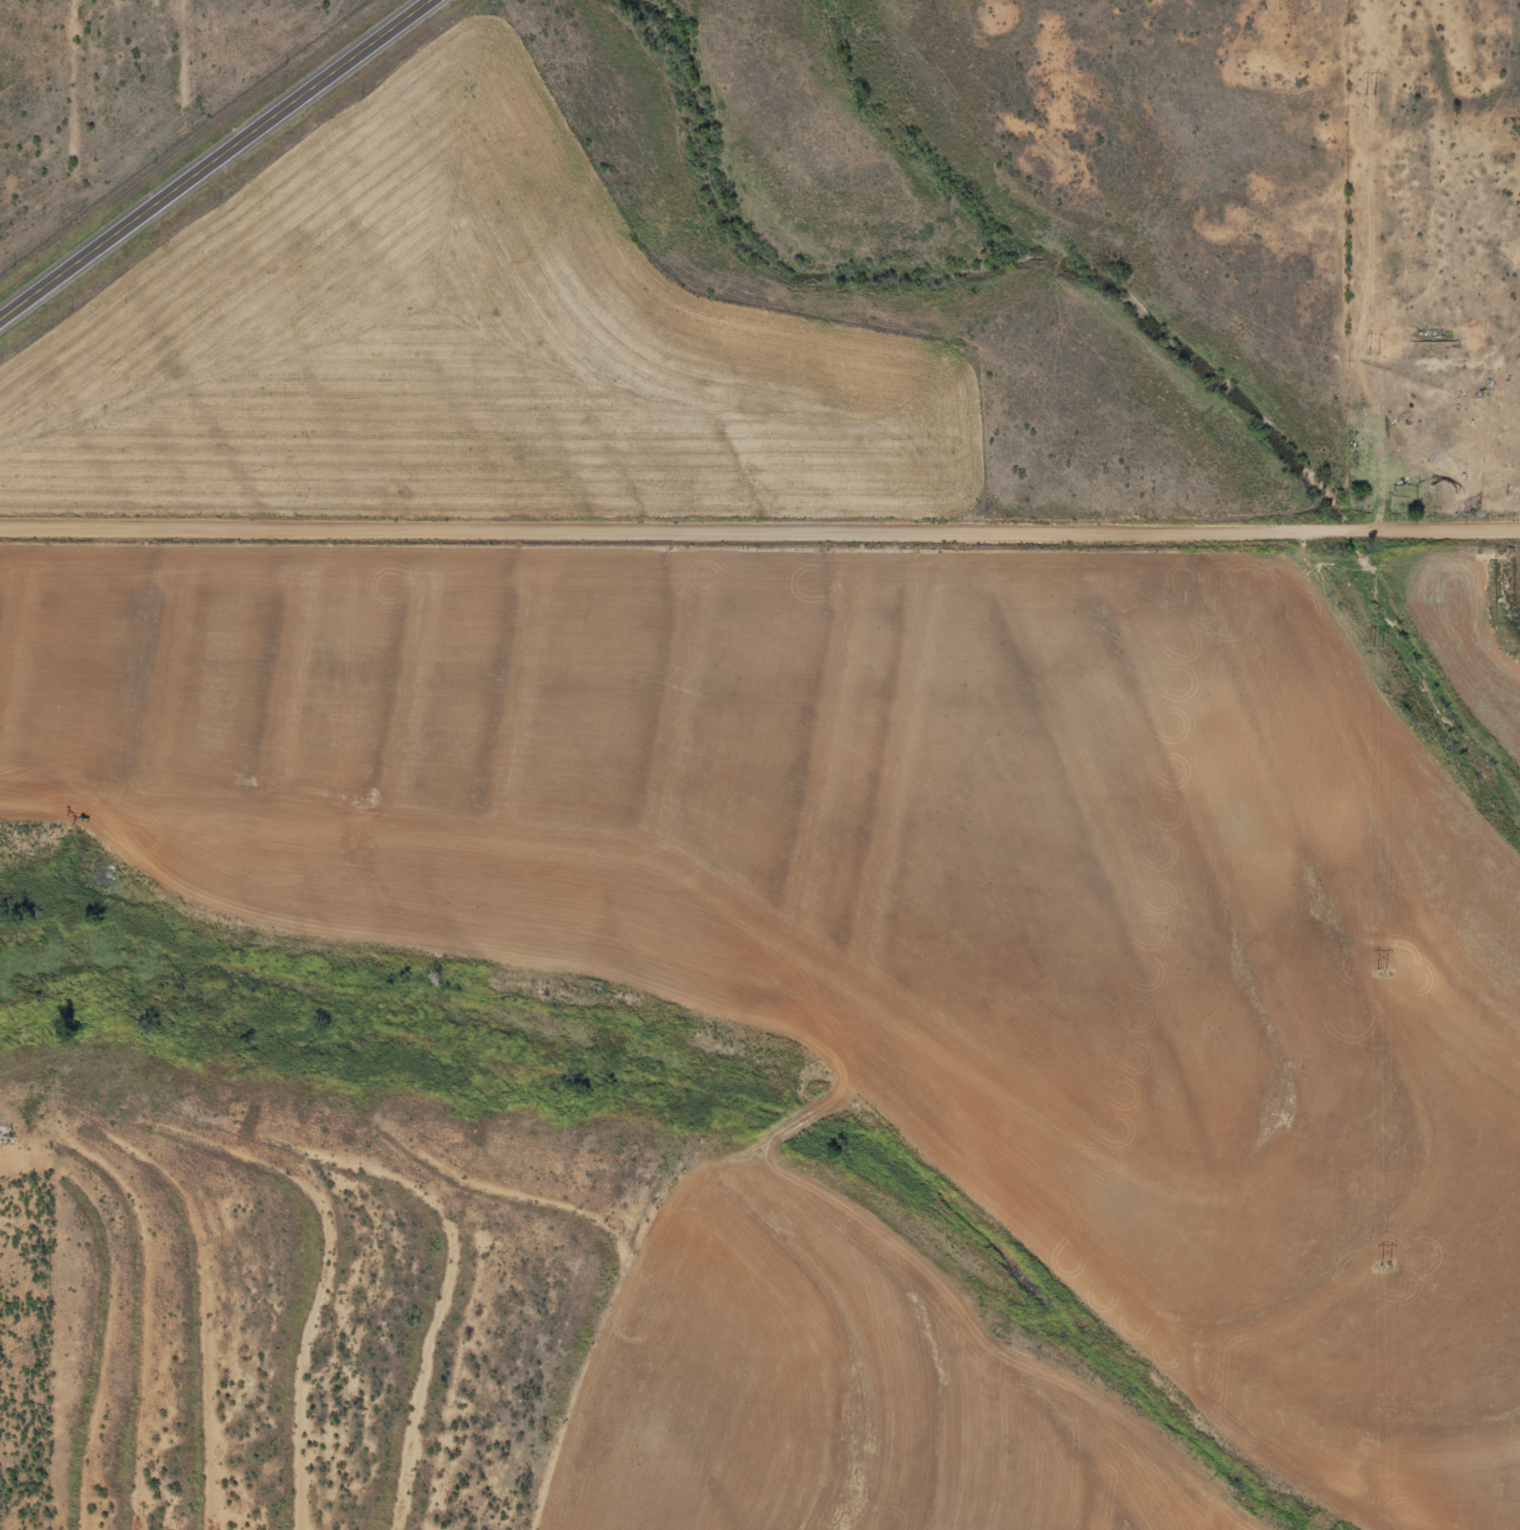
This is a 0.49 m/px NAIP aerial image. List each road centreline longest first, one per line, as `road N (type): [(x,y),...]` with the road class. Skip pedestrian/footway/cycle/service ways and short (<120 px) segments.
road 1 (residential): [(1519,528),(0,525)]
road 2 (primary): [(438,0),(0,321)]

